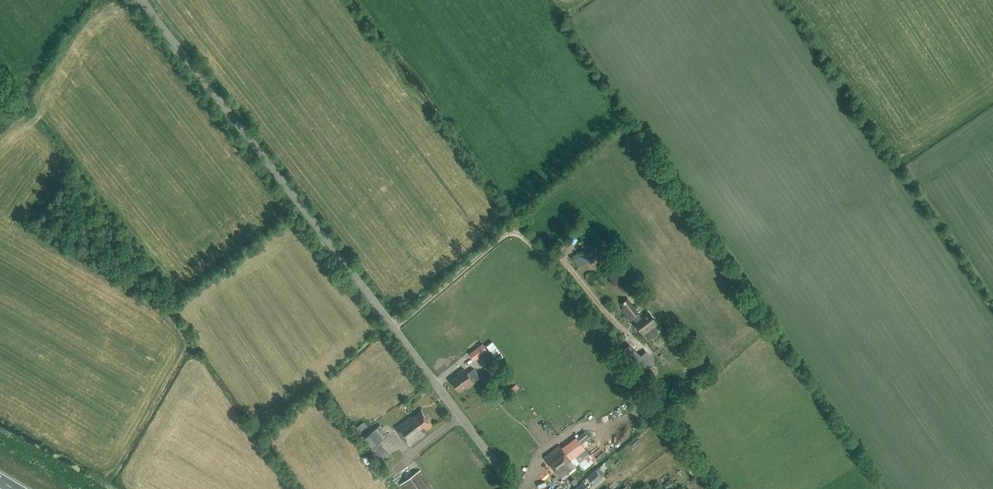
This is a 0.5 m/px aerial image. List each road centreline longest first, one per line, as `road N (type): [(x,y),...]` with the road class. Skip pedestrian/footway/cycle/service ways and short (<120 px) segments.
road 1 (unclassified): [(512,488),(140,0)]

